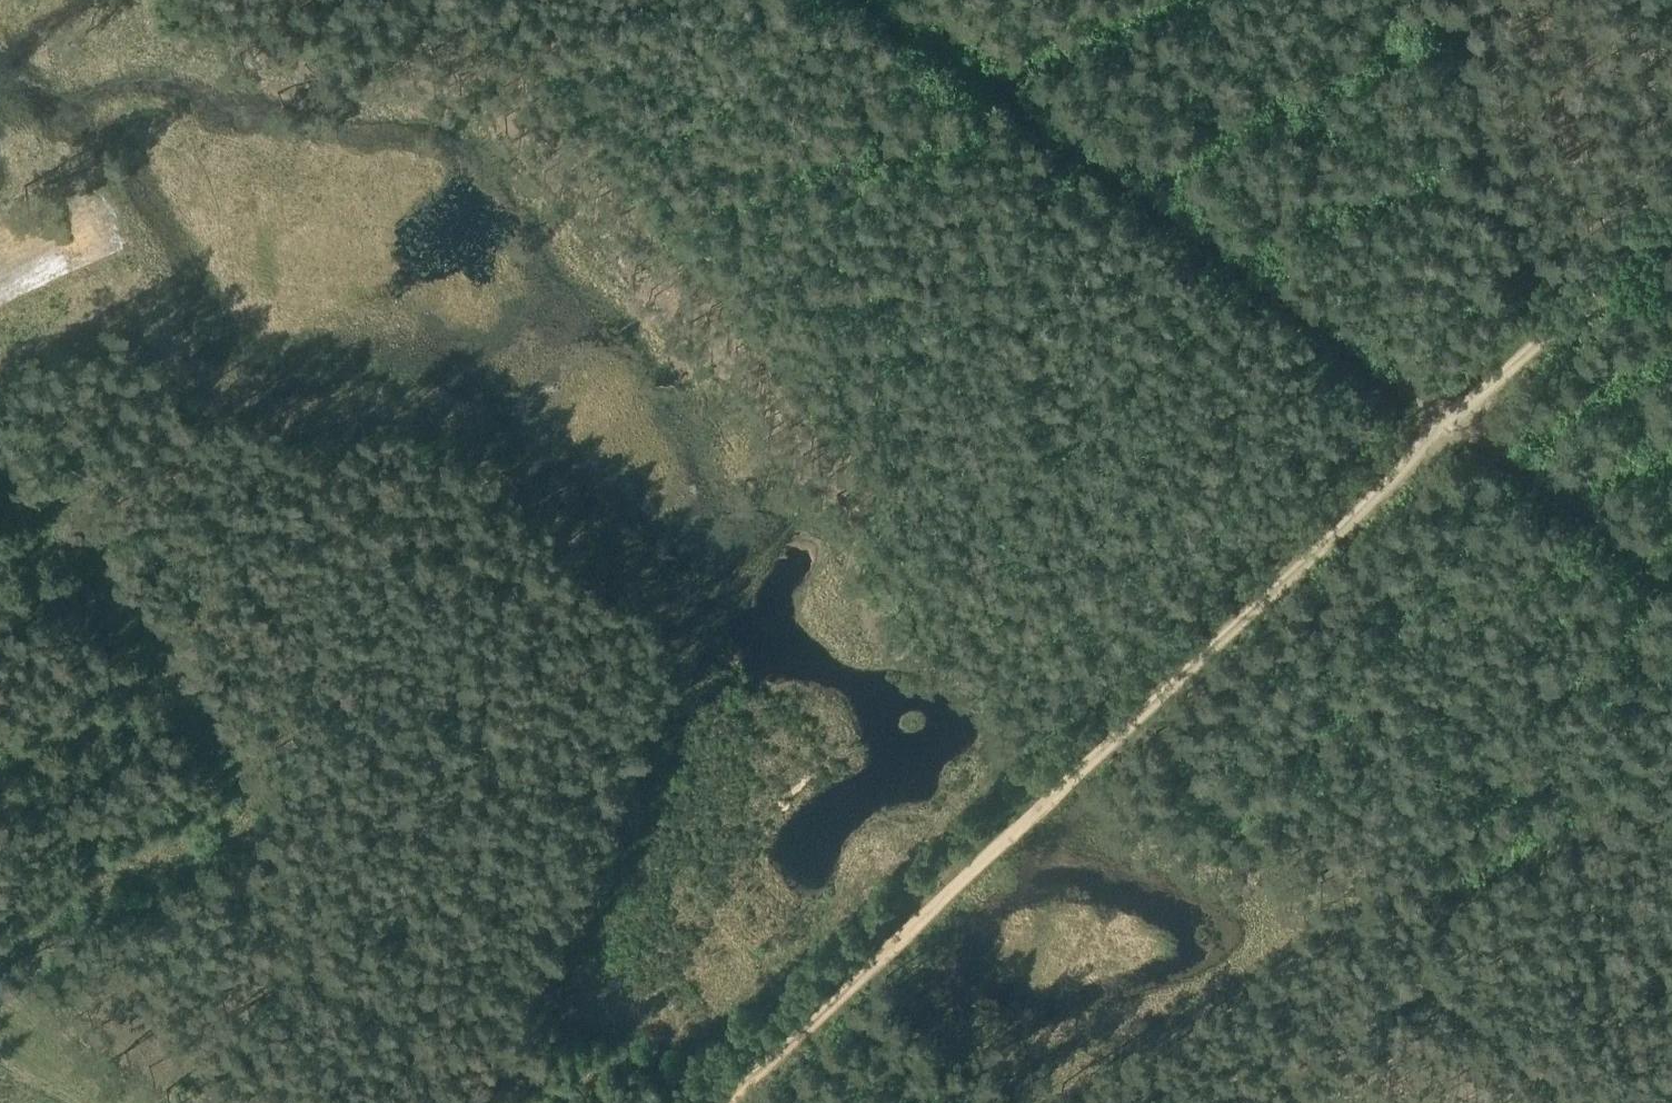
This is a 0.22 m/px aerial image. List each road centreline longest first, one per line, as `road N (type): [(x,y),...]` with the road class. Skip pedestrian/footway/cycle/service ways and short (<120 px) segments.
road 1 (track): [(743,1102),(1449,414)]
road 2 (track): [(1449,414),(879,0)]
road 3 (track): [(1449,414),(1671,201)]
road 4 (track): [(1671,576),(1449,414)]
road 5 (track): [(142,1102),(183,1070),(241,1075),(279,1102)]
road 6 (track): [(0,1029),(104,1102)]

